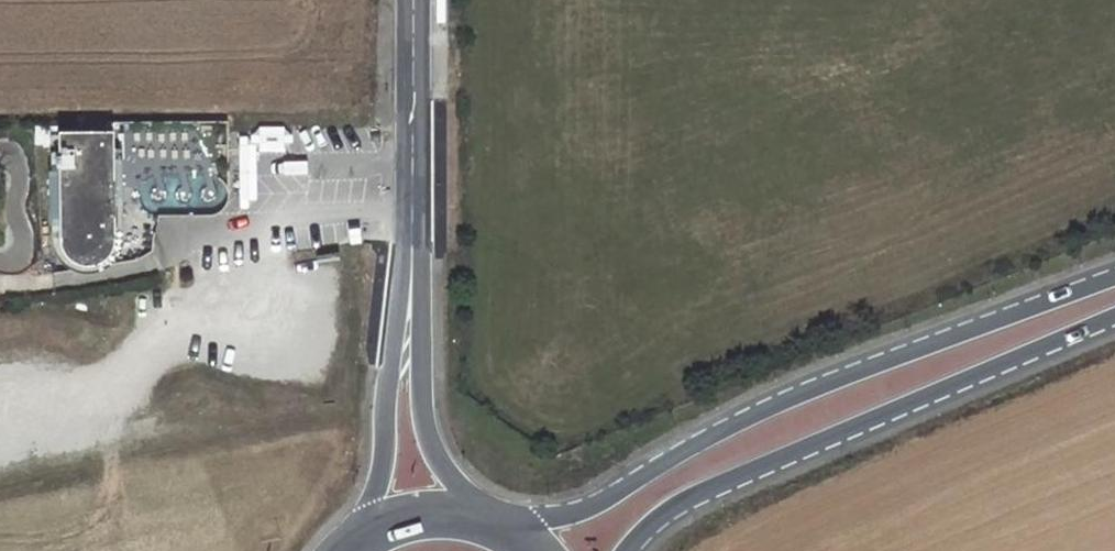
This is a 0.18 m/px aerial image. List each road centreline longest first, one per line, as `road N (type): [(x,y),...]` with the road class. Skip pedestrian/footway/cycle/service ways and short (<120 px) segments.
road 1 (secondary): [(1114,281),(945,332),(708,430),(593,502),(519,536)]
road 2 (secondary): [(629,550),(675,505),(1114,318)]
road 3 (tertiary): [(411,287),(414,0)]
road 4 (tertiary): [(483,518),(449,475),(426,427),(411,287)]
road 5 (tertiary): [(411,287),(389,379),(372,529)]

